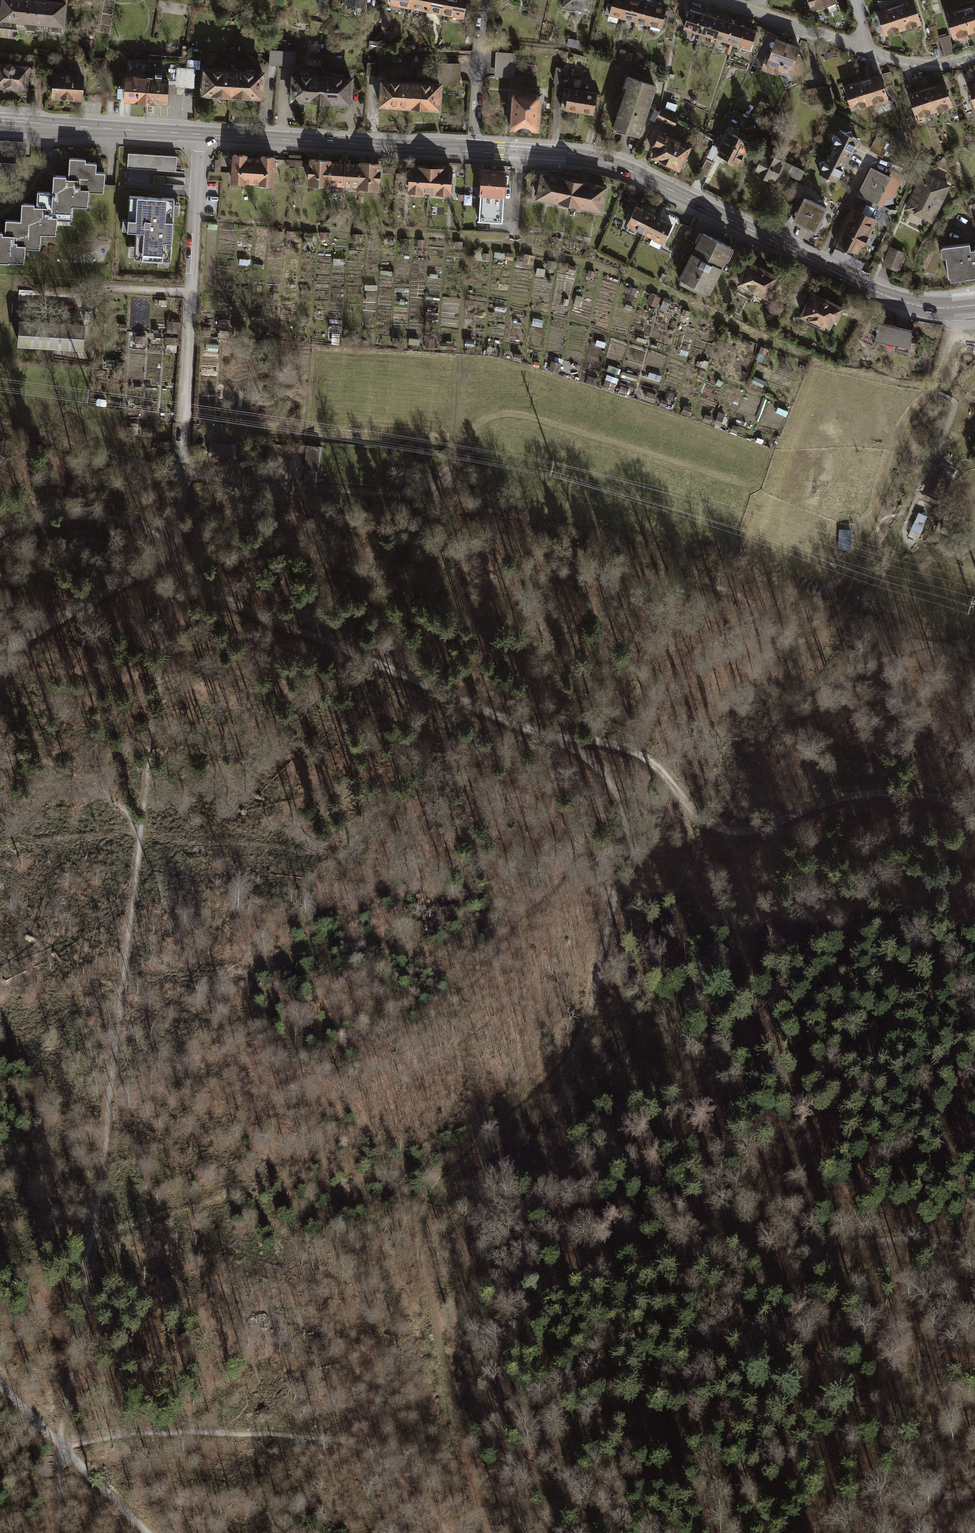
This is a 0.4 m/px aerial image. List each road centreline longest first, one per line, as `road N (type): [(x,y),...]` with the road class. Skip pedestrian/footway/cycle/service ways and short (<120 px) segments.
road 1 (secondary): [(474,150),(620,167),(871,290),(931,308),(974,306)]
road 2 (track): [(549,737),(593,763),(616,790),(625,817),(623,858),(580,1040),(543,1089),(487,1137)]
road 3 (track): [(549,737),(647,755),(713,826),(740,836),(844,797),(895,792),(939,798),(974,821)]
road 4 (track): [(176,543),(222,600),(549,737)]
road 5 (track): [(487,1137),(437,1197),(425,1247),(455,1422),(490,1532)]
road 6 (residential): [(176,543),(204,134)]
road 7 (track): [(974,1236),(681,1251),(585,1271)]
road 8 (secondary): [(204,134),(474,150)]
road 9 (track): [(176,543),(149,570),(24,632),(0,653)]
road 10 (track): [(0,1383),(147,1532)]
road 11 (secondary): [(0,124),(204,134)]
road 12 (residential): [(707,0),(858,49)]
road 13 (track): [(473,240),(625,276)]
road 14 (residential): [(474,150),(485,0)]
road 15 (residential): [(858,49),(926,68),(974,58)]

